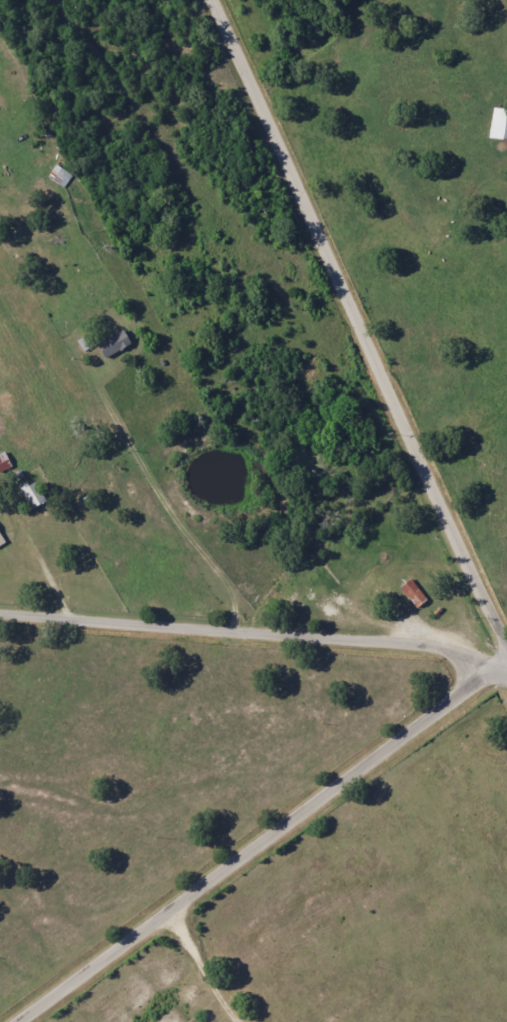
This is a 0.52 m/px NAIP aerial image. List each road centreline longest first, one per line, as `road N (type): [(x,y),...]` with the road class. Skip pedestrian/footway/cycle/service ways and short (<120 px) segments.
road 1 (residential): [(506,637),(215,0)]
road 2 (residential): [(26,1021),(506,662)]
road 3 (residential): [(485,678),(461,651),(428,641),(0,617)]
road 4 (residential): [(243,634),(236,597),(177,519),(105,393)]

